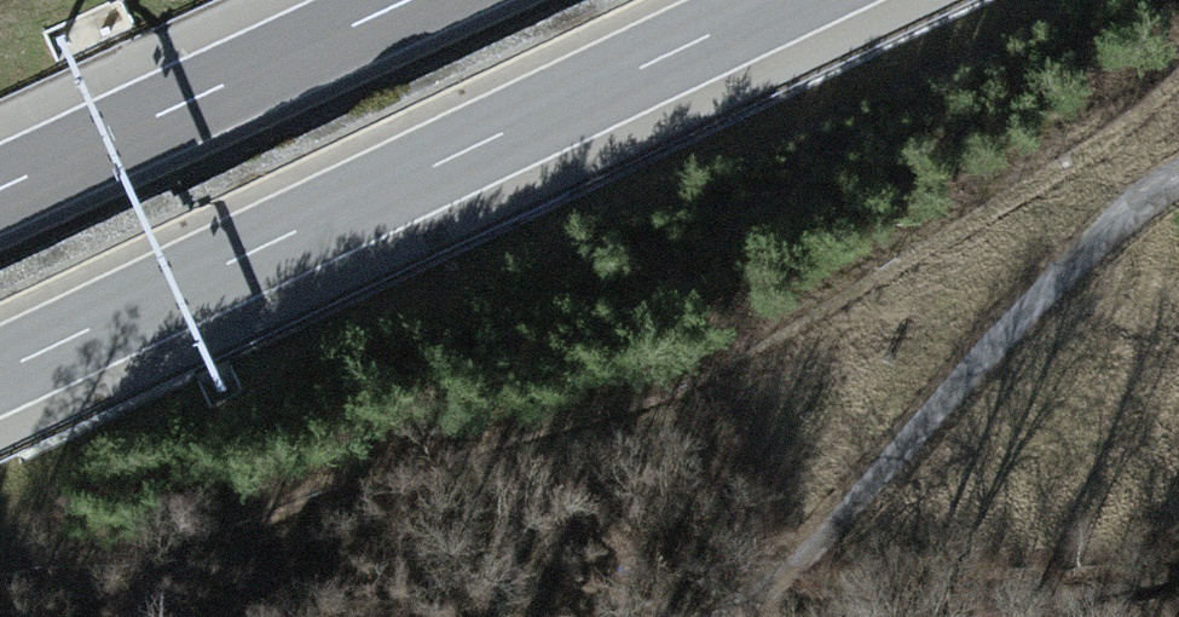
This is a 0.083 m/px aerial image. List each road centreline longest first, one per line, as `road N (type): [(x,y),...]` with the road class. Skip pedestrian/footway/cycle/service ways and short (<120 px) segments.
road 1 (motorway): [(0,372),(787,0)]
road 2 (track): [(685,616),(814,534),(1052,279),(1178,177)]
road 3 (motorway): [(412,0),(0,190)]

